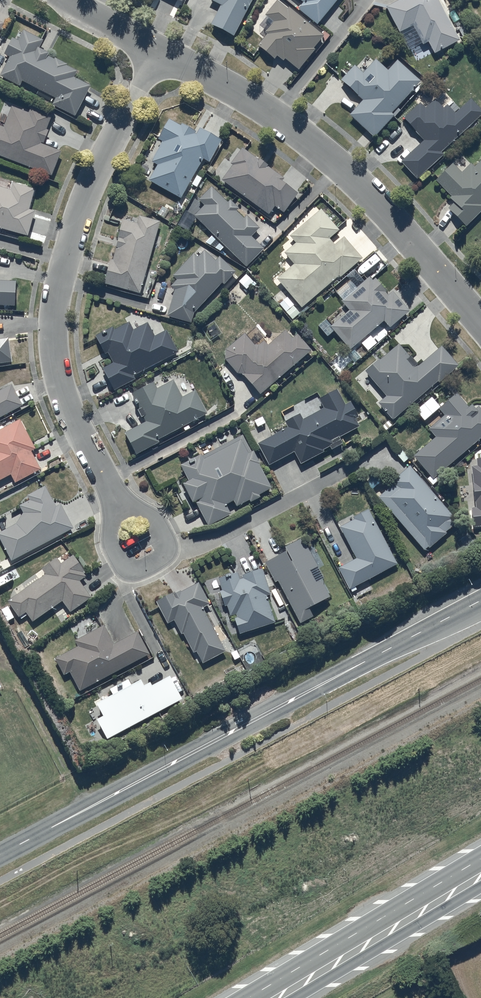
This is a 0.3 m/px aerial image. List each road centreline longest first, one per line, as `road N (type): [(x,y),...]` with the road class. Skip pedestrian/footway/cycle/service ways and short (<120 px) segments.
road 1 (secondary): [(0,855),(480,601)]
road 2 (residential): [(160,49),(87,193),(52,329),(67,402),(115,496)]
road 3 (residential): [(480,321),(307,136),(160,49)]
road 4 (trunk): [(480,871),(268,997)]
road 5 (residential): [(164,552),(137,572),(120,565),(110,545),(115,496)]

